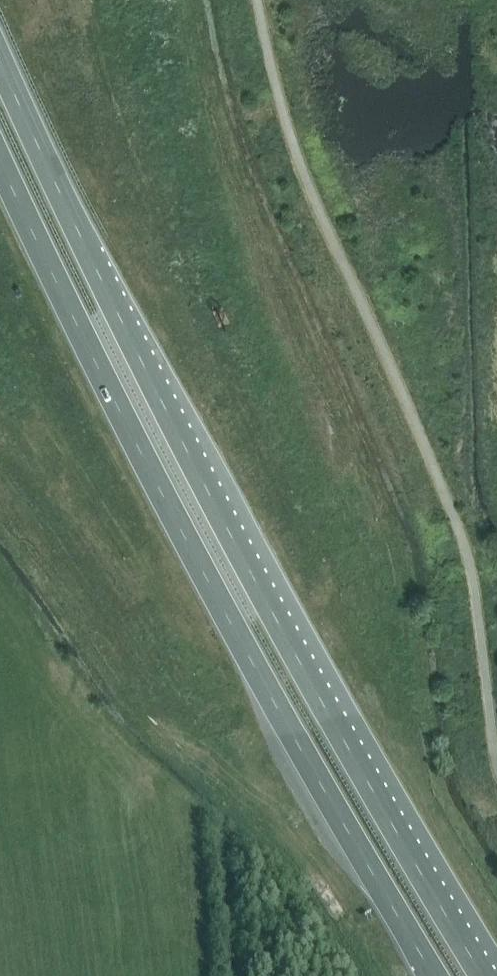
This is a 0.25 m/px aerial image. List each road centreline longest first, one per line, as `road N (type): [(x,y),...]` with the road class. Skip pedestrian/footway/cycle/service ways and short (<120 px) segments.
road 1 (trunk): [(484,975),(262,594),(0,60)]
road 2 (trunk): [(0,159),(221,609),(433,975)]

